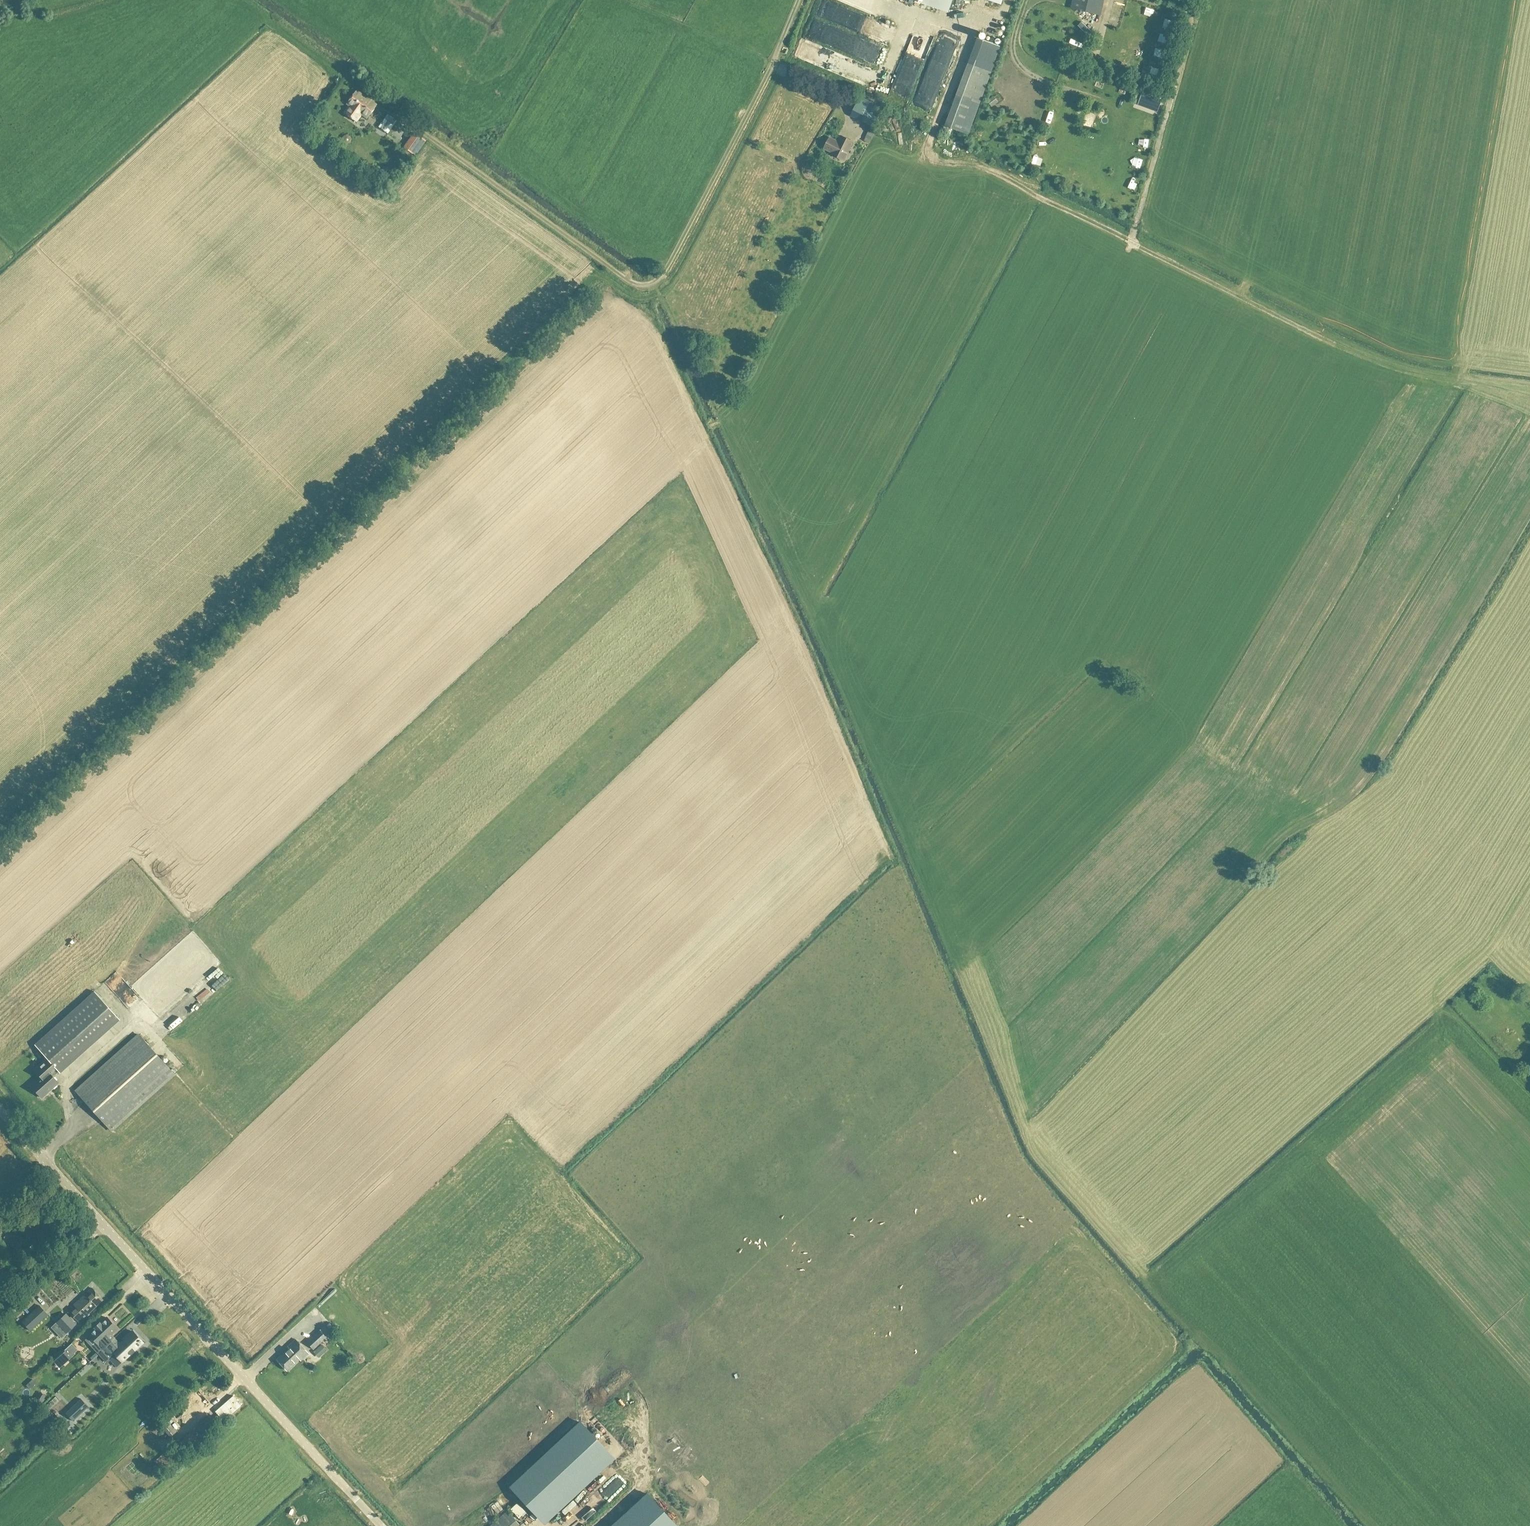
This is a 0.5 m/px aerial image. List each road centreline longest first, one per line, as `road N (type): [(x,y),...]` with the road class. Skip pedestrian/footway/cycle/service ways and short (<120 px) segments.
road 1 (unclassified): [(385,1525),(0,1111)]
road 2 (track): [(772,63),(652,283),(632,282),(429,136)]

